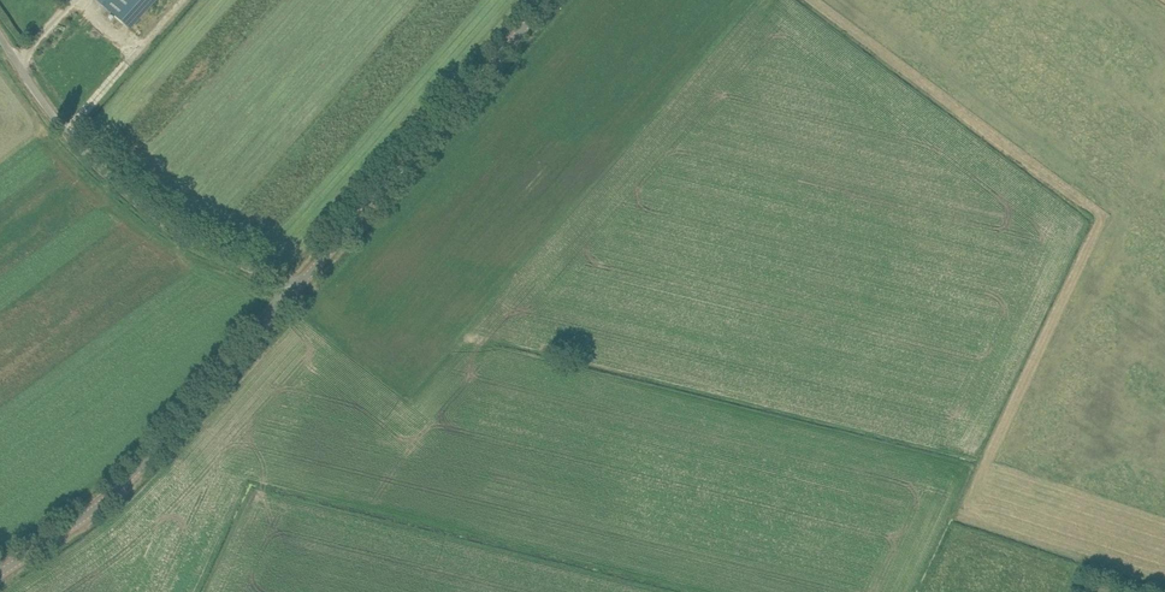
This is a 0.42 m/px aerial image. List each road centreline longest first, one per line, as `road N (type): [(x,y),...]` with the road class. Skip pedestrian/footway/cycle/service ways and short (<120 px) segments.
road 1 (unclassified): [(0,578),(66,532),(158,449),(292,293)]
road 2 (unclassified): [(292,293),(182,235),(106,175),(45,107),(0,39)]
road 3 (unclassified): [(292,293),(547,0)]

